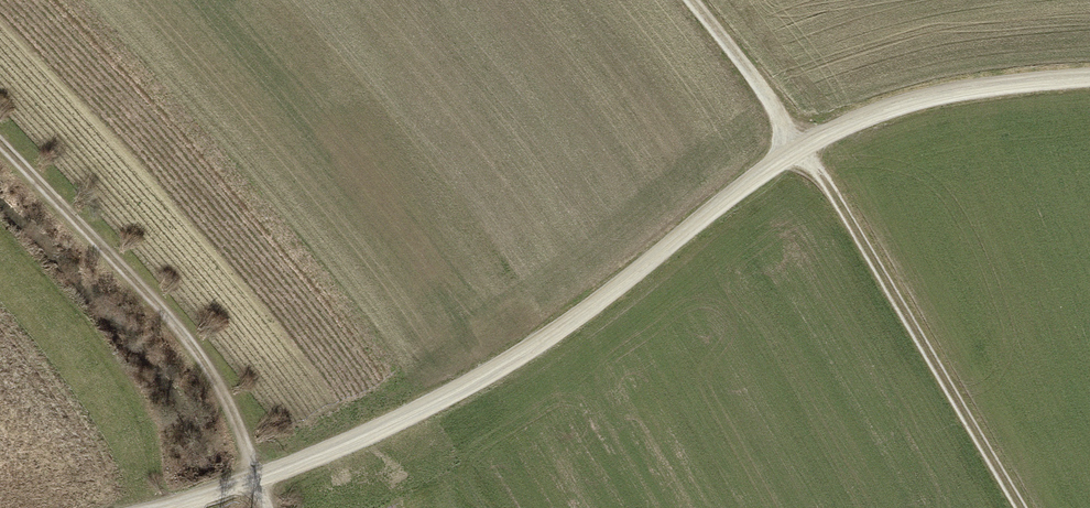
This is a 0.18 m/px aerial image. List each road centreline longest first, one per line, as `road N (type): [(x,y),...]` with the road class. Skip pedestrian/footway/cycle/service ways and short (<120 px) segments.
road 1 (track): [(173,507),(322,454),(465,387),(552,336),(798,145),(920,99),(1089,77)]
road 2 (track): [(1019,507),(798,145),(690,0)]
road 3 (track): [(0,139),(182,330),(226,392),(268,507)]

